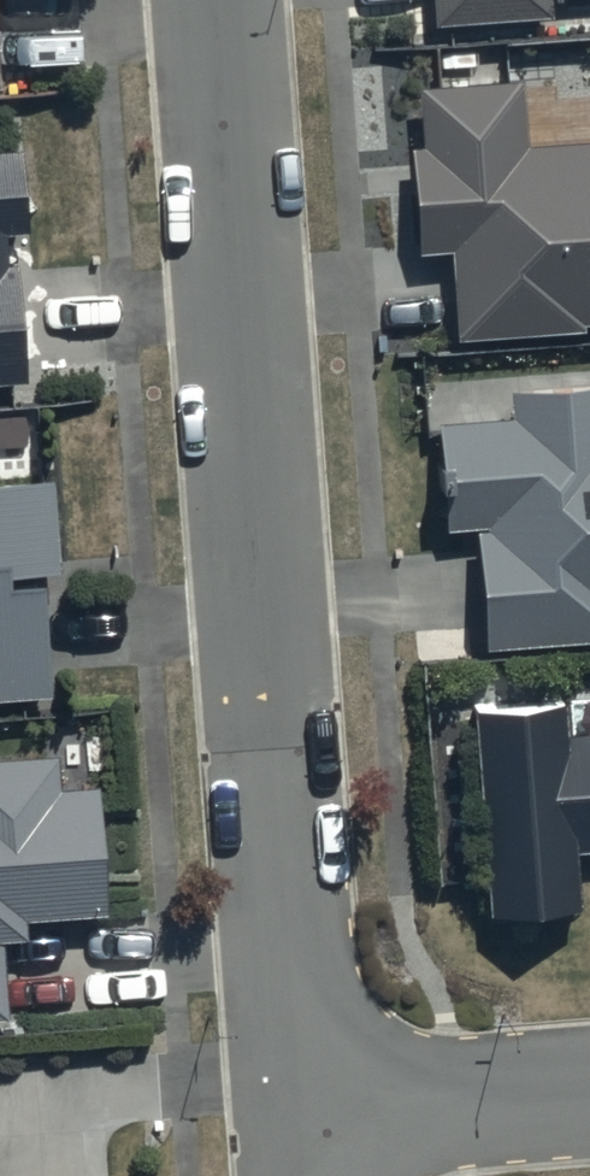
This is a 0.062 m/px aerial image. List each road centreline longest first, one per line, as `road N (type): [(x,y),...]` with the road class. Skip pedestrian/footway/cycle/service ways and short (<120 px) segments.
road 1 (residential): [(221,0),(304,1115)]
road 2 (residential): [(589,1093),(304,1115)]

